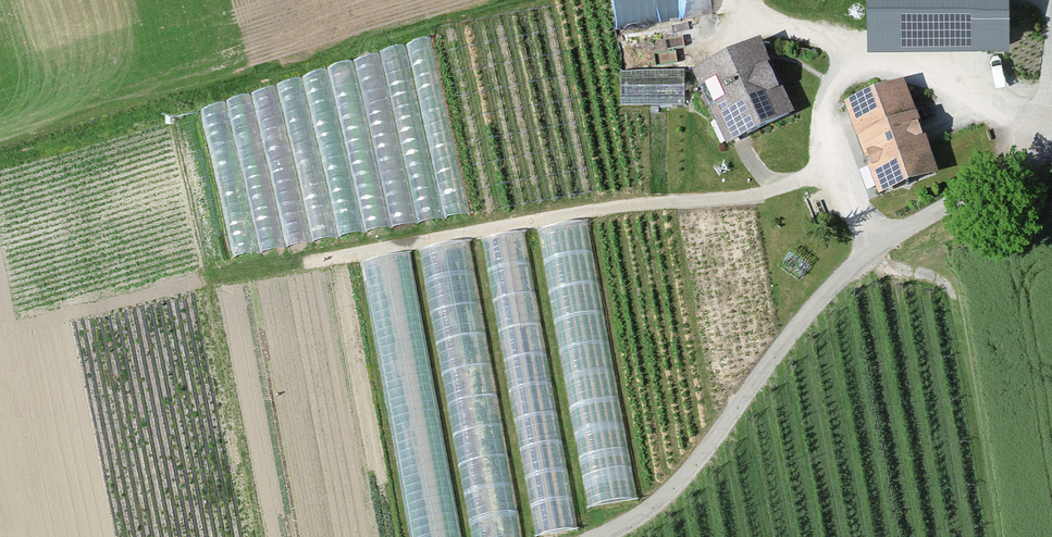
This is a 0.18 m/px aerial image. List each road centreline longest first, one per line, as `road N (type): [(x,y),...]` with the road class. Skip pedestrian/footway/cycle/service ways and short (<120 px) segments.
road 1 (unclassified): [(1051,150),(898,231),(825,289),(661,502),(601,536)]
road 2 (track): [(308,263),(627,204),(749,197),(830,167)]
road 3 (track): [(749,0),(754,23),(822,34),(853,63)]

